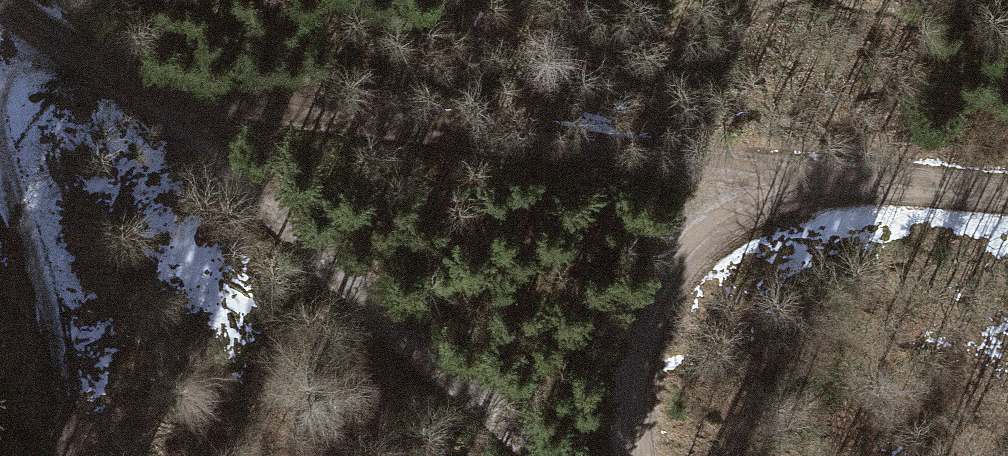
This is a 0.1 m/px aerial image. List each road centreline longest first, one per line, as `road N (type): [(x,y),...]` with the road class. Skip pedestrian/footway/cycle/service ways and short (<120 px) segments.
road 1 (track): [(1007,200),(151,80),(20,23)]
road 2 (track): [(20,23),(139,138),(534,455)]
road 3 (track): [(779,172),(686,263),(635,360),(629,455)]
road 4 (track): [(27,240),(73,455)]

